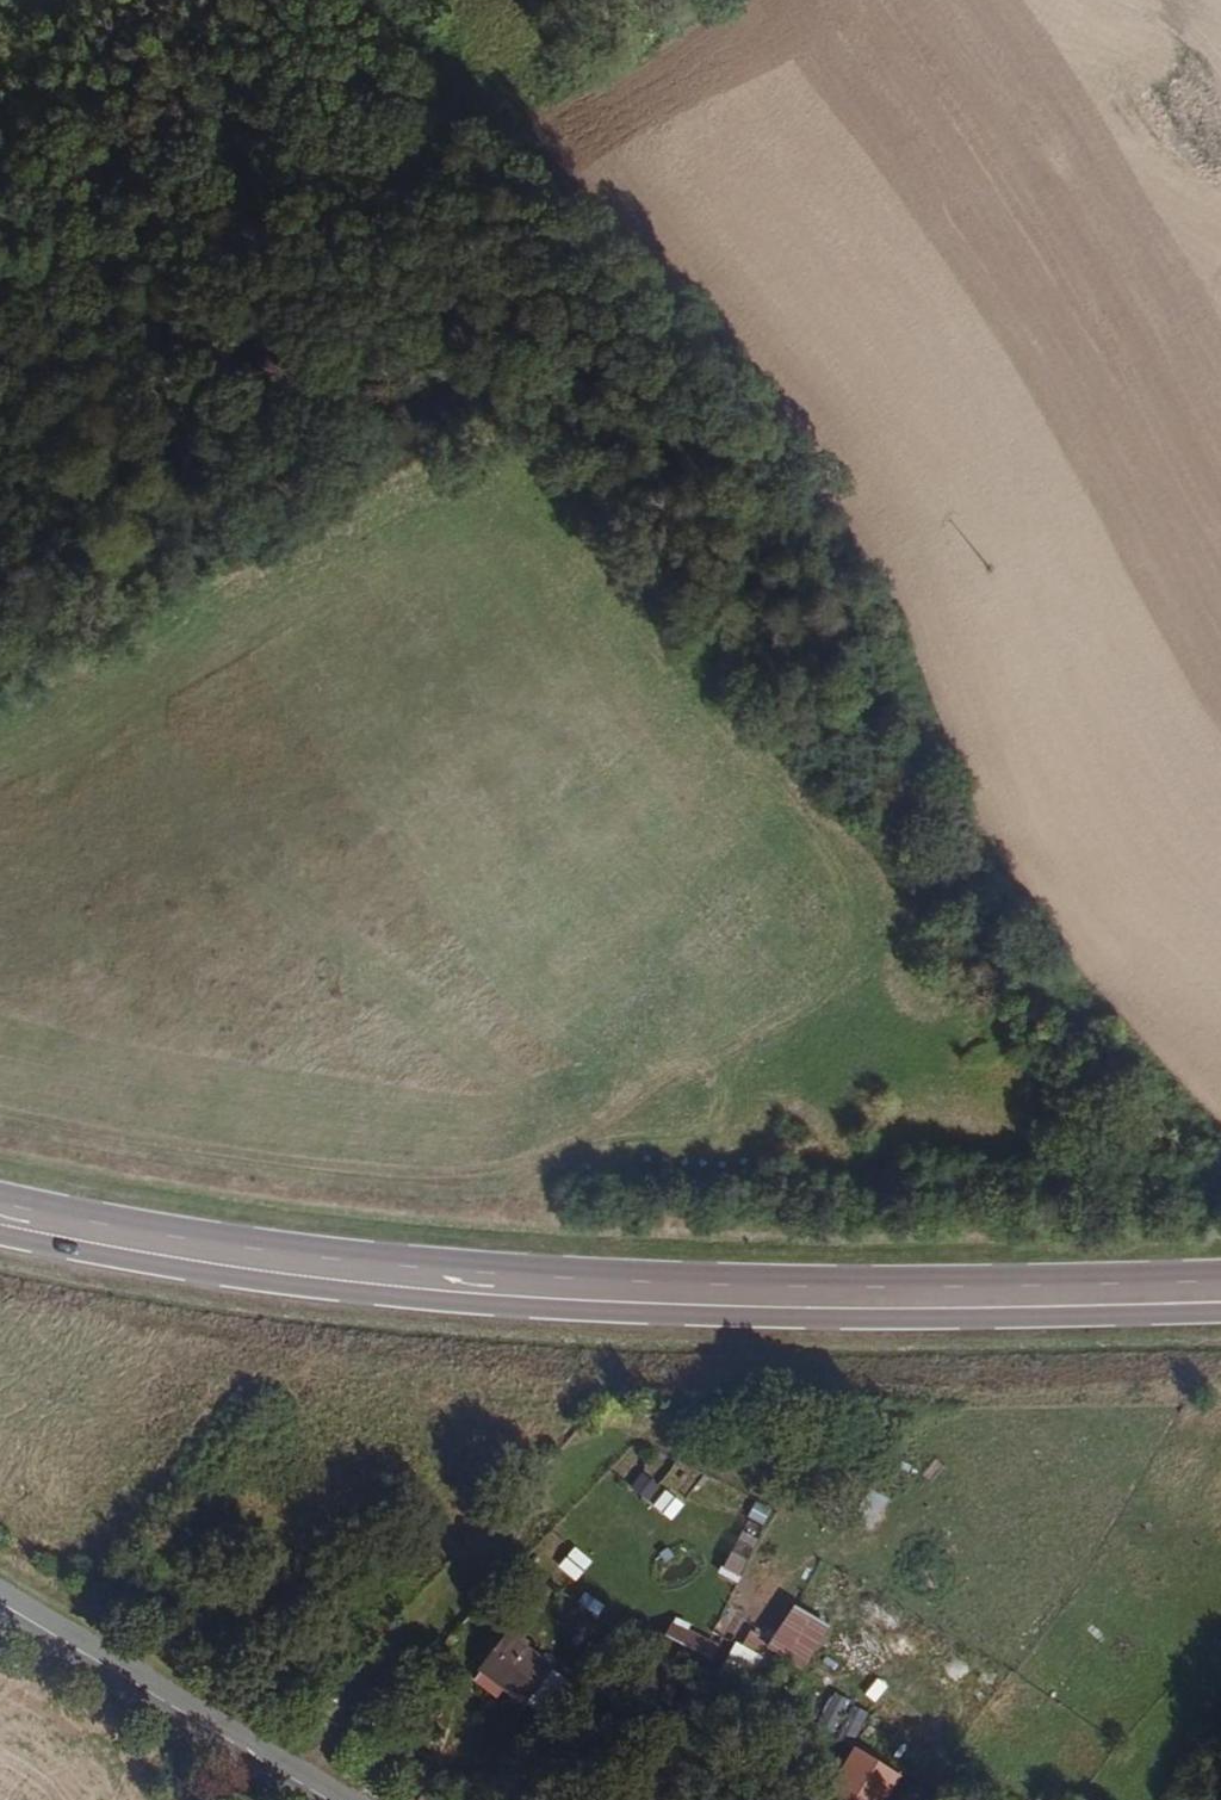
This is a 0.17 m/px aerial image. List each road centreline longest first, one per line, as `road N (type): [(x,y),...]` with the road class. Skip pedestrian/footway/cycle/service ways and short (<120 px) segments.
road 1 (primary): [(1220,1293),(859,1299),(575,1292),(315,1269),(0,1213)]
road 2 (tertiary): [(324,1799),(0,1601)]

